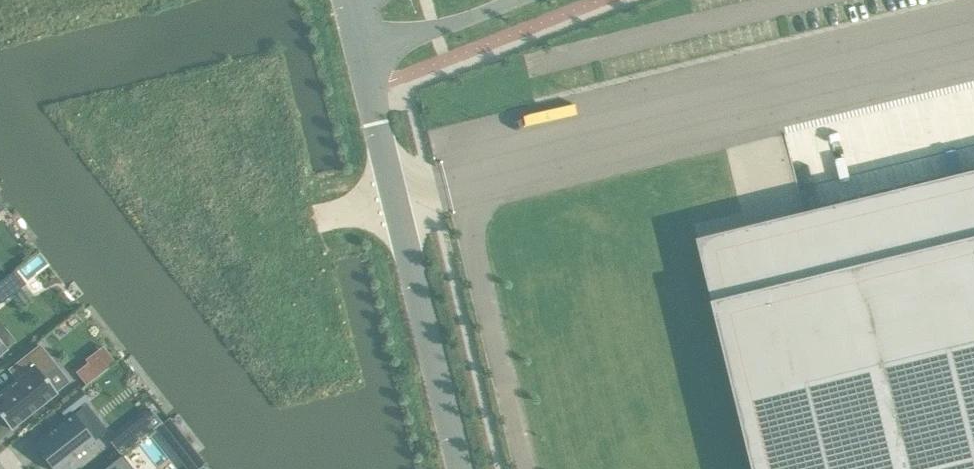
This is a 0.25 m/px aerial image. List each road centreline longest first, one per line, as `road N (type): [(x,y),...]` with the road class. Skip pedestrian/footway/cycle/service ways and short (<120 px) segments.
road 1 (unclassified): [(463,468),(361,55)]
road 2 (unclassified): [(361,55),(510,0)]

